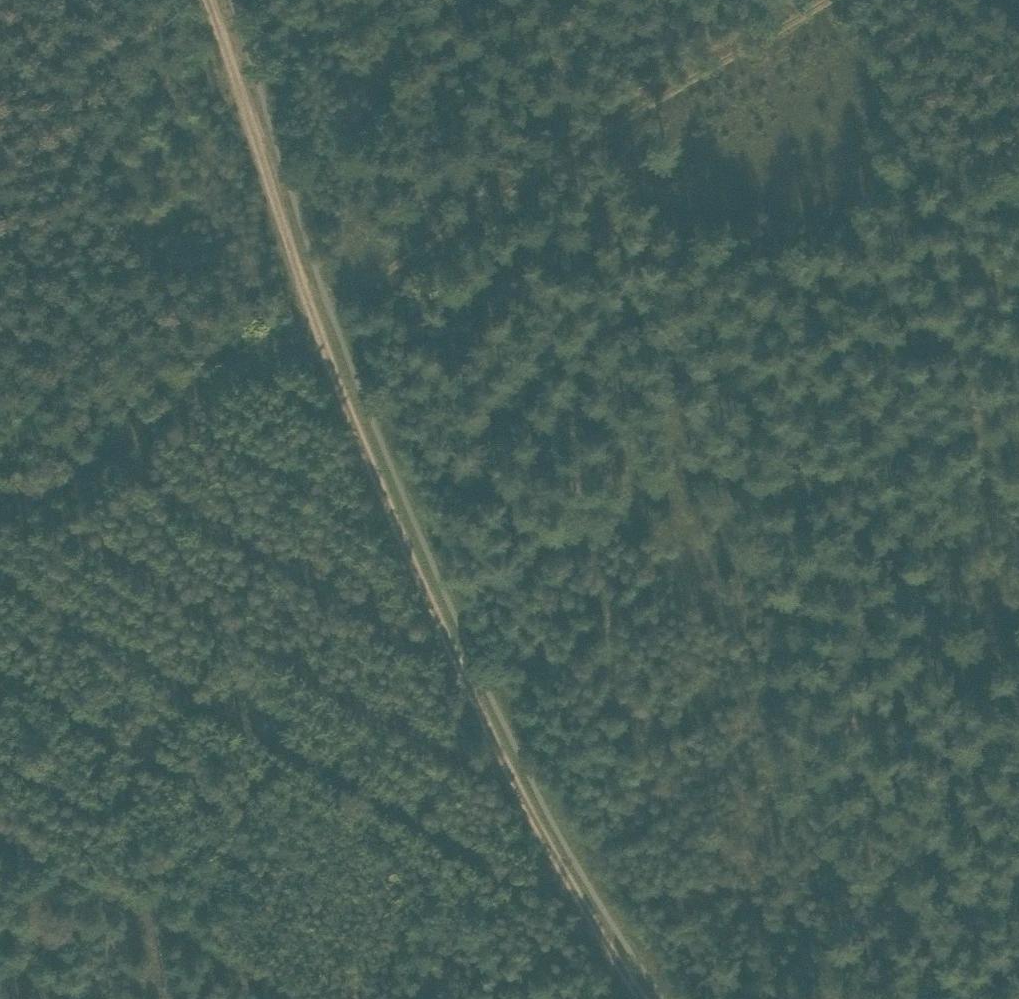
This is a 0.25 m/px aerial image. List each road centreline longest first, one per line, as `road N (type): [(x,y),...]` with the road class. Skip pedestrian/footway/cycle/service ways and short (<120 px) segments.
road 1 (track): [(211,0),(293,254),(457,657),(582,911),(645,998)]

